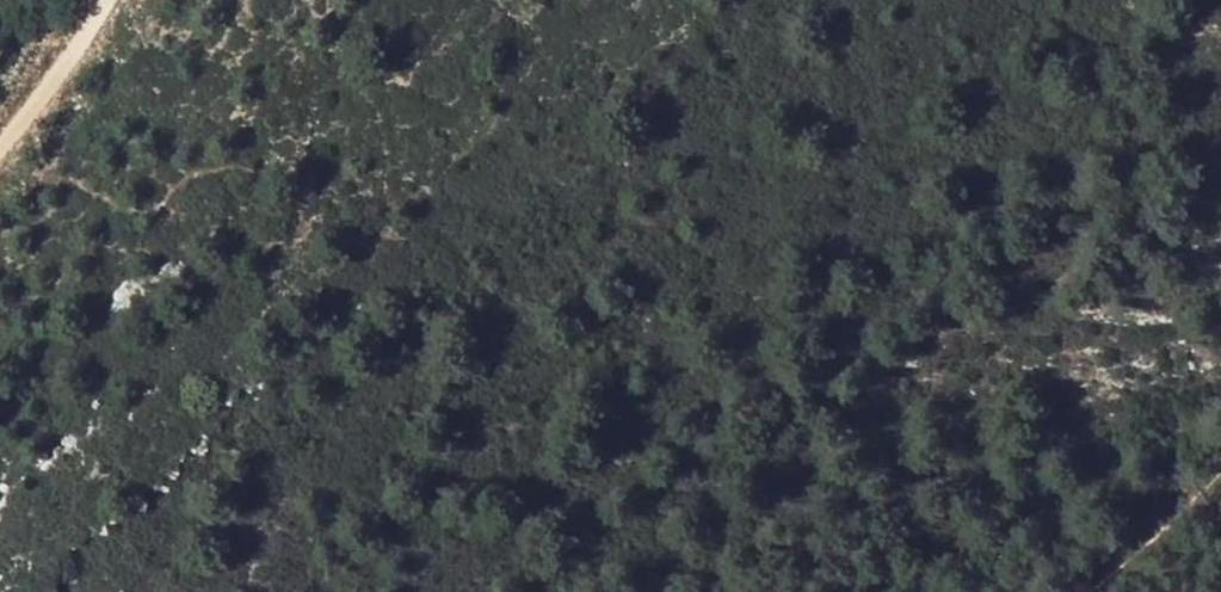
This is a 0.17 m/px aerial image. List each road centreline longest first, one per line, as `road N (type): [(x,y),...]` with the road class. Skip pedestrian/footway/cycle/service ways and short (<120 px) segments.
road 1 (track): [(0,134),(57,65),(92,0)]

